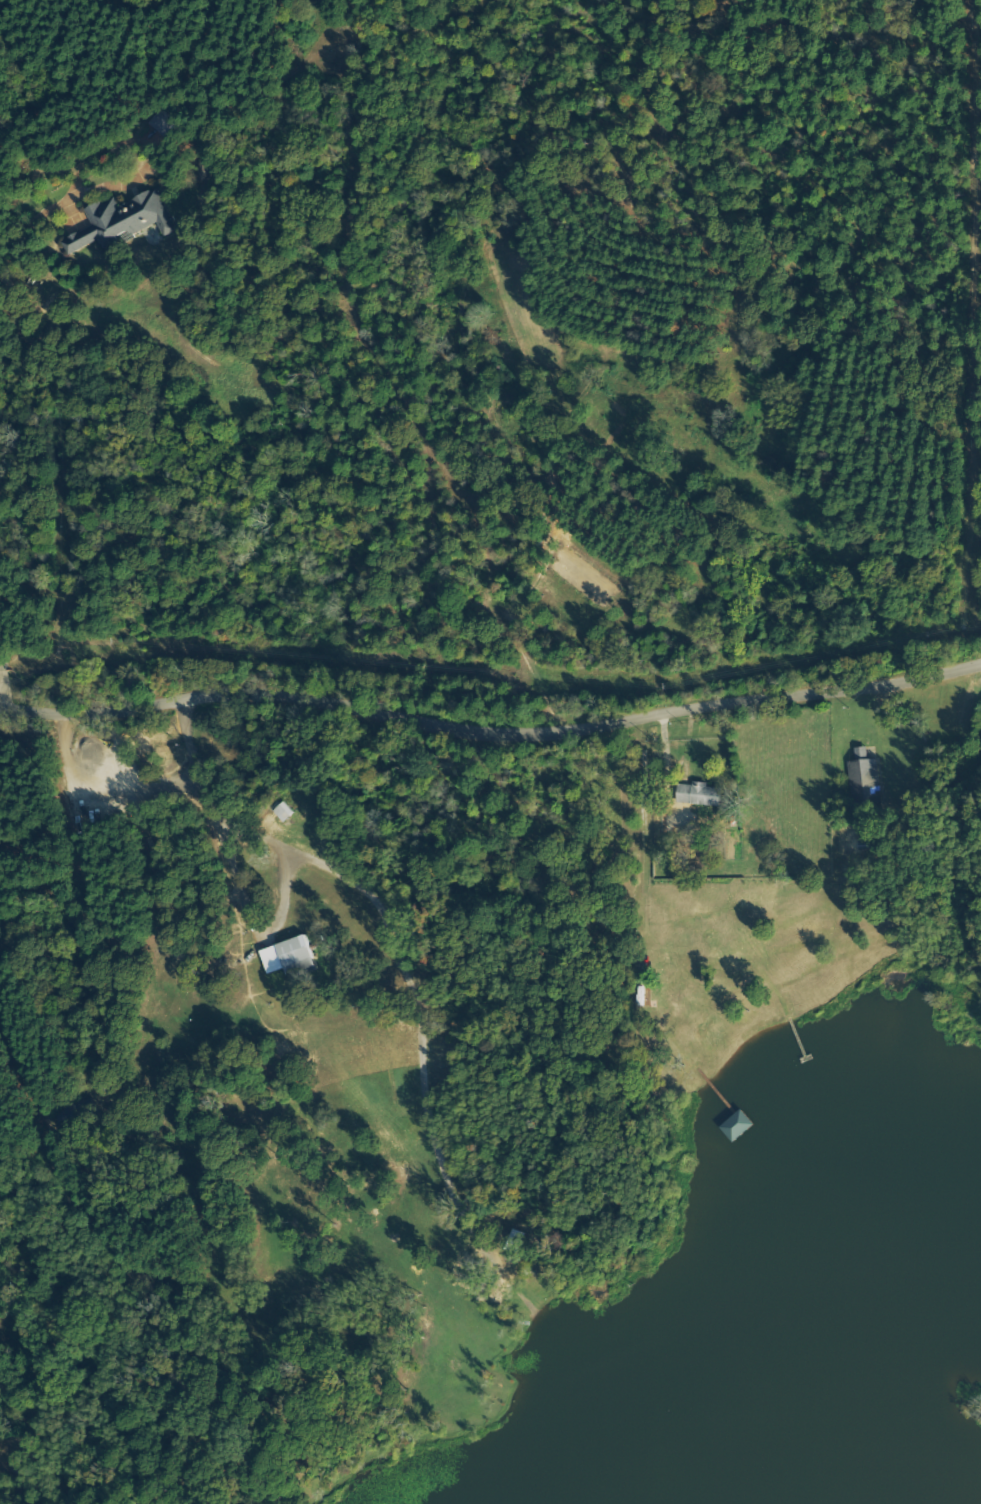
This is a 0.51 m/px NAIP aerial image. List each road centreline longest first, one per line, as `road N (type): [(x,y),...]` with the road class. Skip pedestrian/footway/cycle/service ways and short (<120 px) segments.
road 1 (residential): [(980,662),(883,686),(729,699),(548,732),(434,725),(260,692),(102,709),(0,706)]

